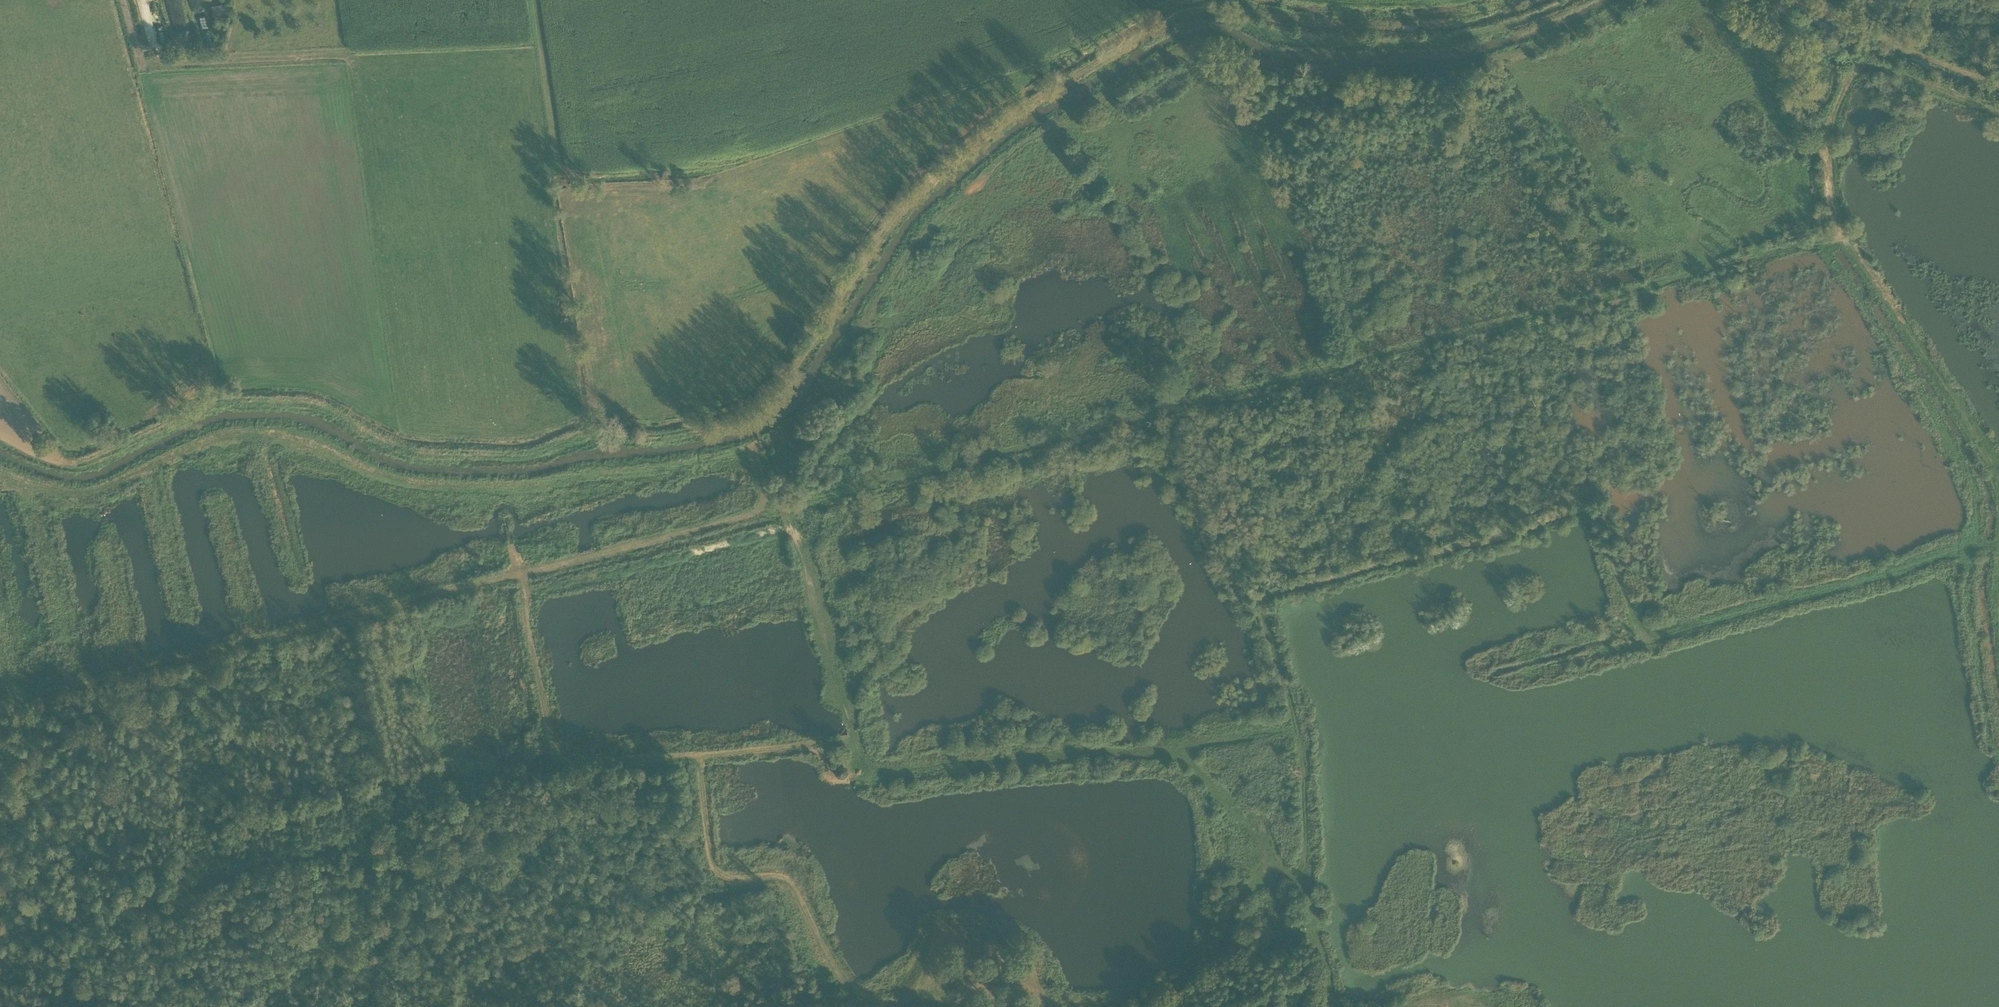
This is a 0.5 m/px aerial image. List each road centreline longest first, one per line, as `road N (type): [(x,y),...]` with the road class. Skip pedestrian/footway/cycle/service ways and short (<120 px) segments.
road 1 (track): [(0,713),(517,575)]
road 2 (track): [(1743,0),(1856,60),(1830,128),(1840,232),(1633,288)]
road 3 (track): [(1840,232),(1998,478)]
road 4 (track): [(762,486),(762,503),(750,515),(517,575)]
road 5 (track): [(1789,0),(1998,86)]
road 6 (track): [(382,823),(400,807),(361,617)]
road 7 (track): [(1148,1006),(1207,963),(1237,895),(1265,876),(1291,875)]
road 8 (track): [(1998,115),(1856,60)]

